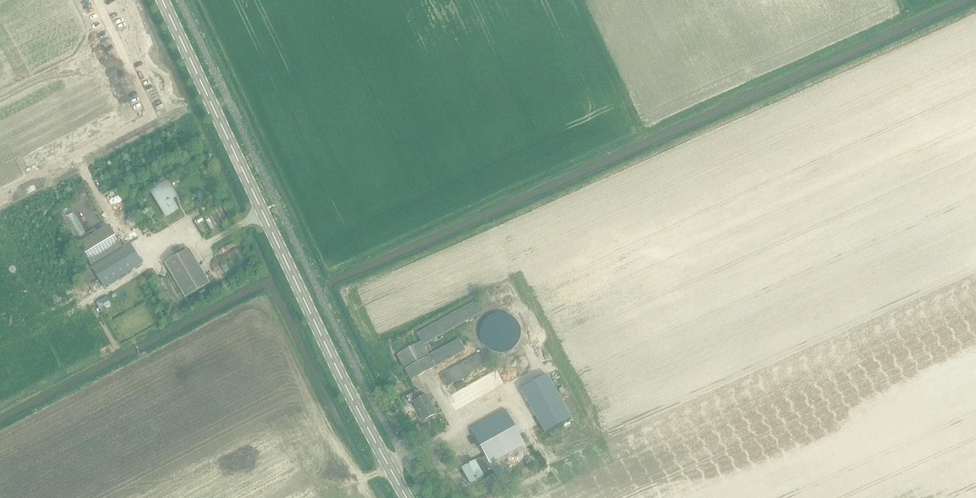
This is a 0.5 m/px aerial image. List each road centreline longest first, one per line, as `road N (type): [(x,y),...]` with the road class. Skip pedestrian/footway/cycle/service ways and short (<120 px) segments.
road 1 (secondary): [(406,497),(162,0)]

